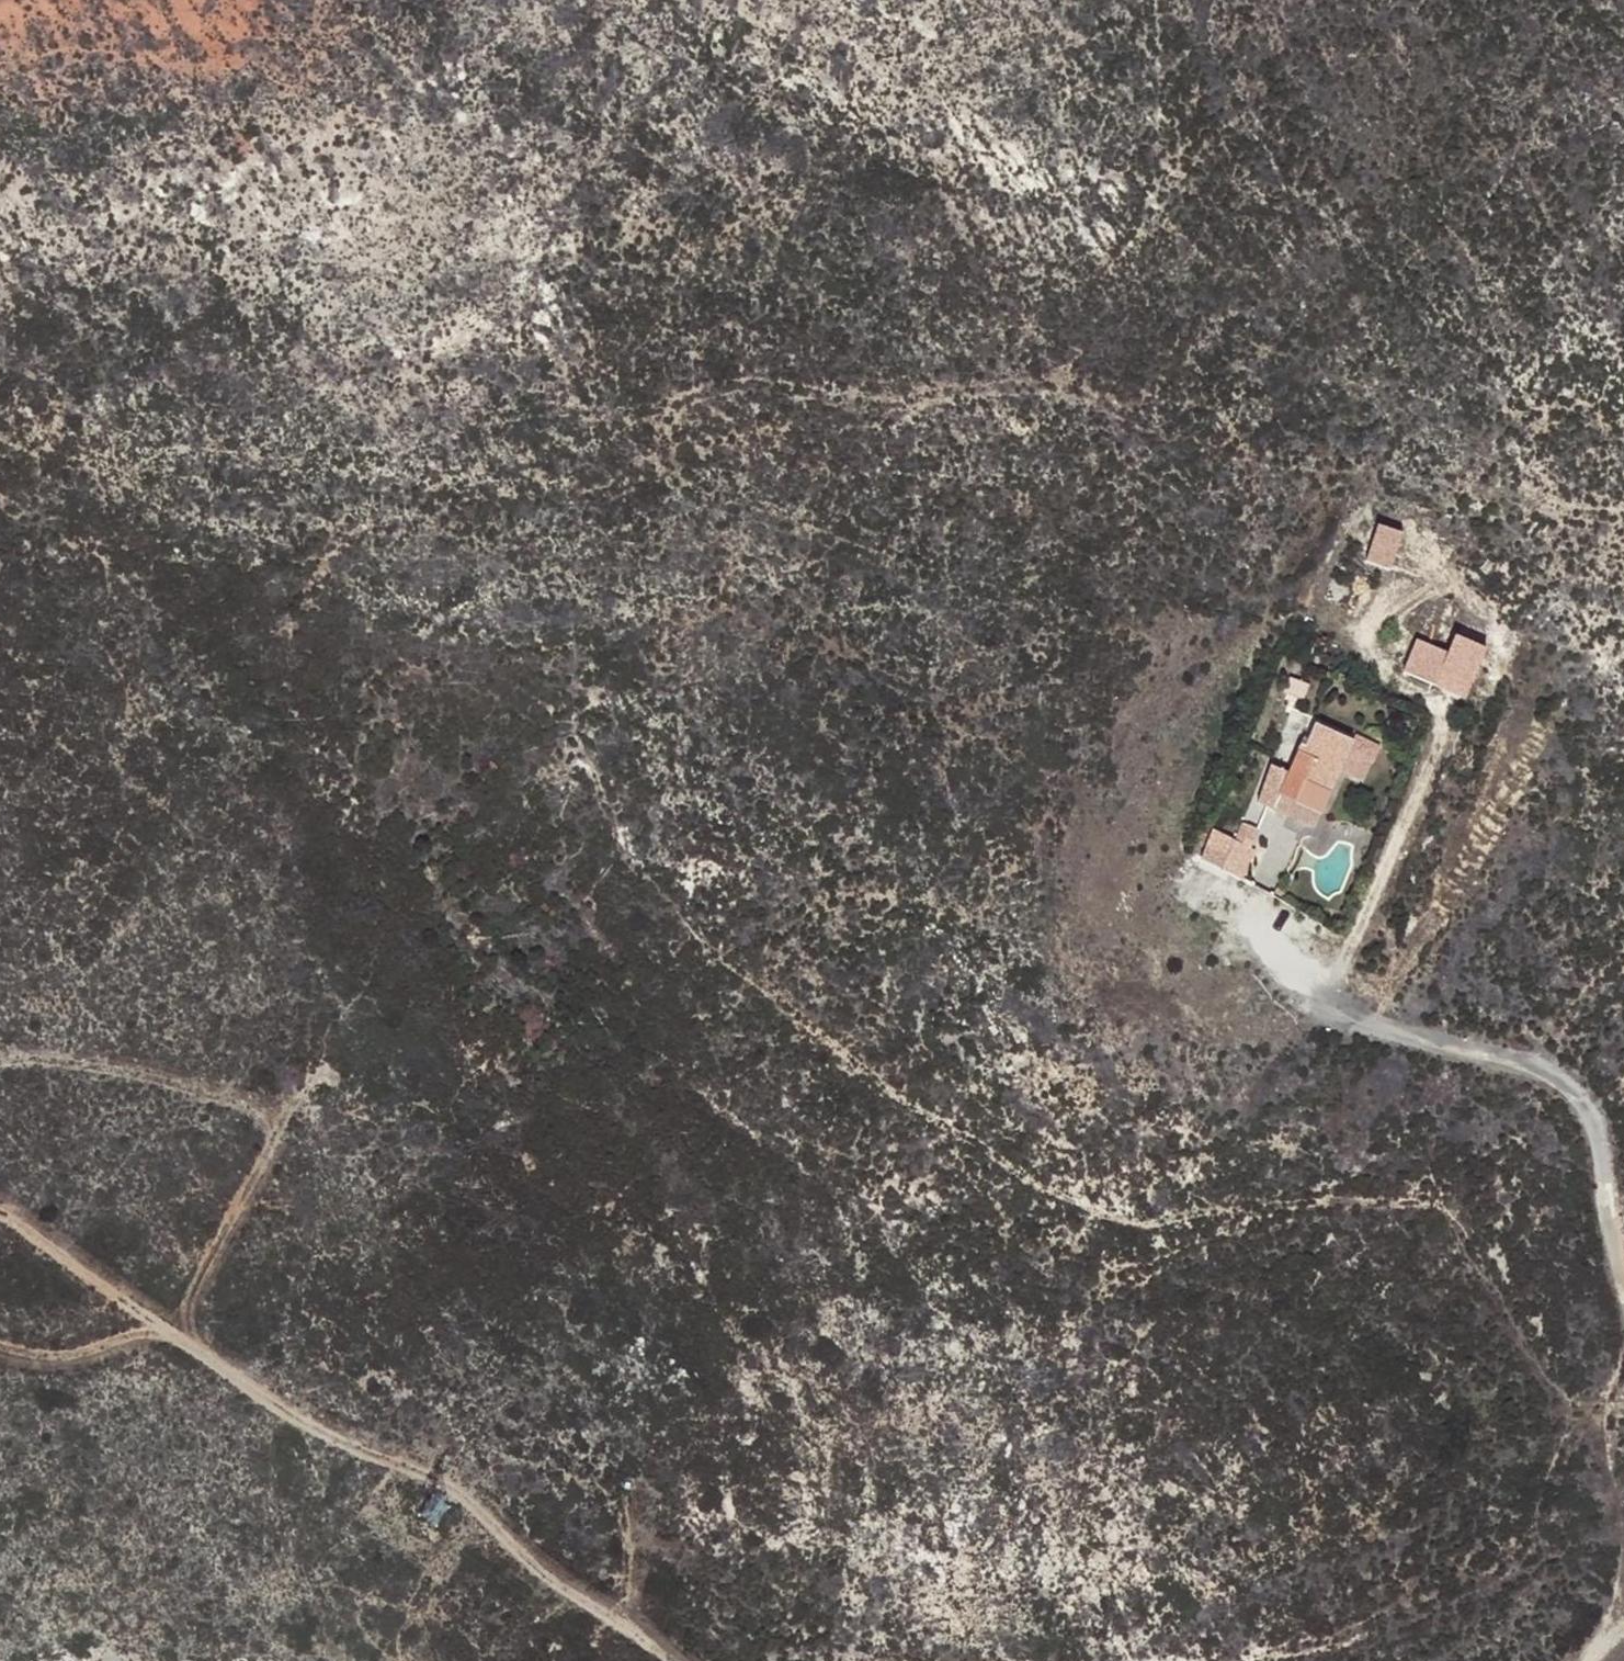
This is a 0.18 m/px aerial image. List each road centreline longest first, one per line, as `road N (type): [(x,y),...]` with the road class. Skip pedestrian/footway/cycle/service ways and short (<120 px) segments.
road 1 (track): [(0,1210),(324,1433),(453,1491),(508,1553),(583,1588),(675,1660)]

